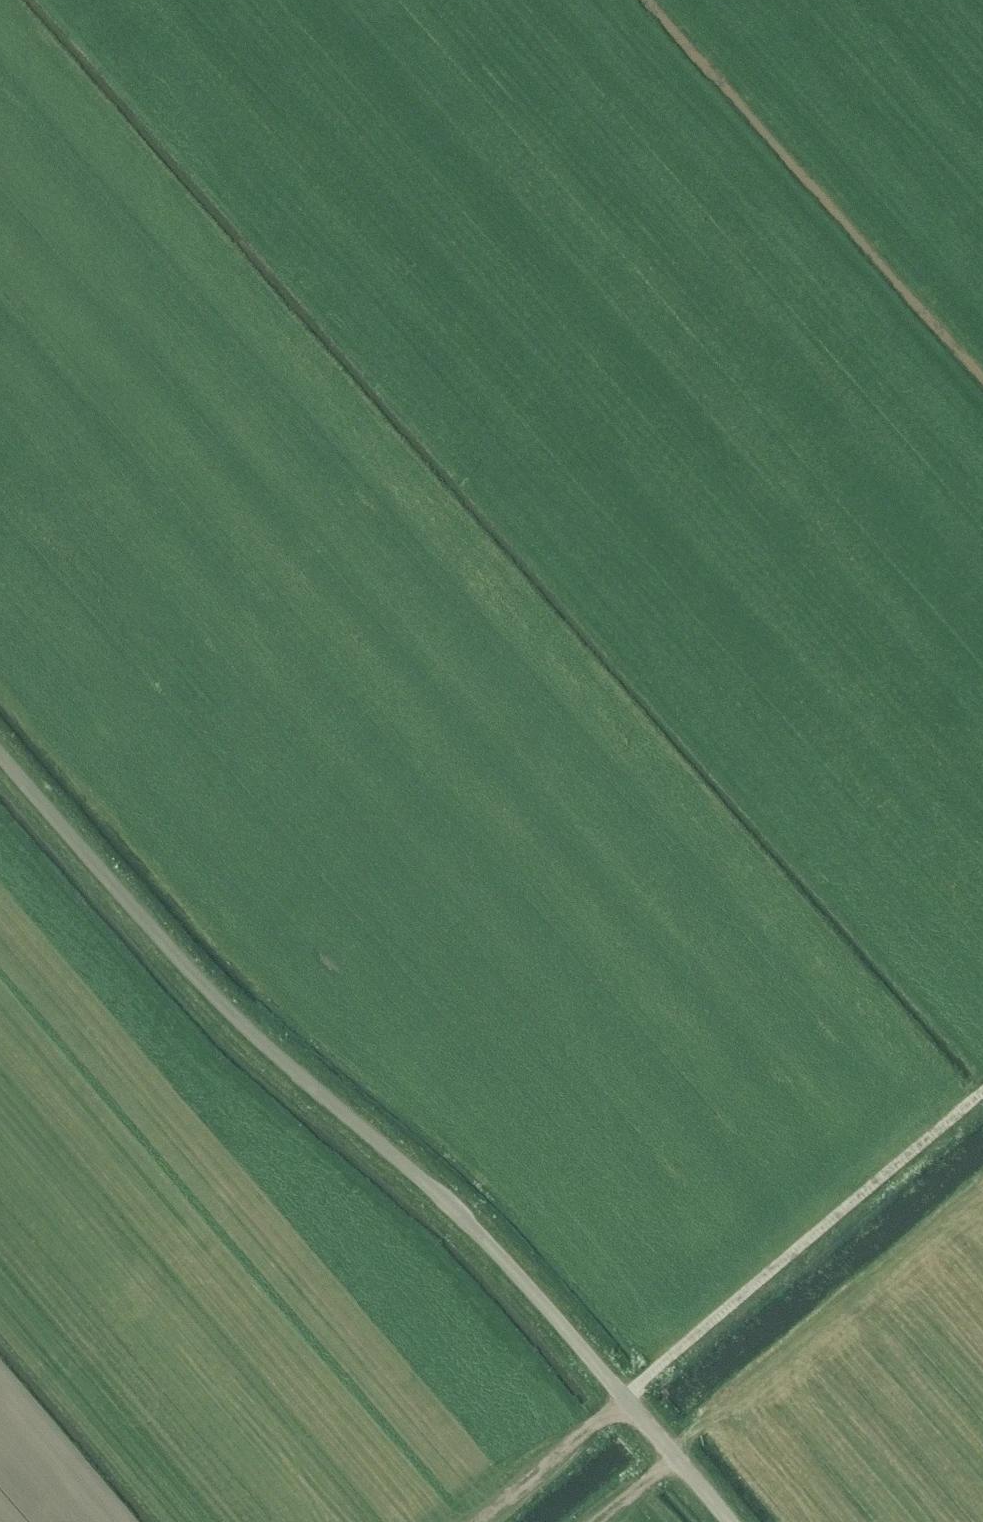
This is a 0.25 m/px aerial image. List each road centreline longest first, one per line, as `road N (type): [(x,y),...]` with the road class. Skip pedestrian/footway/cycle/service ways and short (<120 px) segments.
road 1 (unclassified): [(0,736),(248,1020),(458,1208),(727,1521)]
road 2 (track): [(624,1402),(982,1090)]

